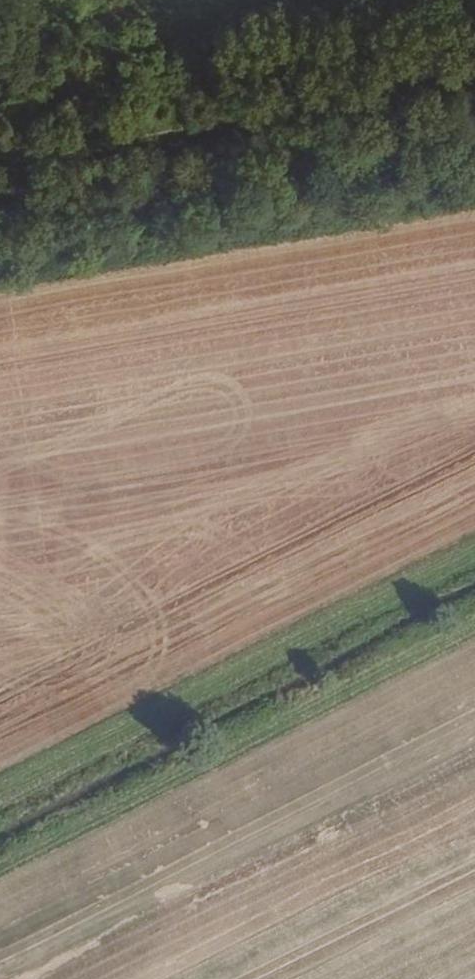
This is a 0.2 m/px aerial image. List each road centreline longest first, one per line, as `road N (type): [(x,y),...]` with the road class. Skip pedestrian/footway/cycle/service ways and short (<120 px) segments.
road 1 (track): [(474,84),(0,166)]

